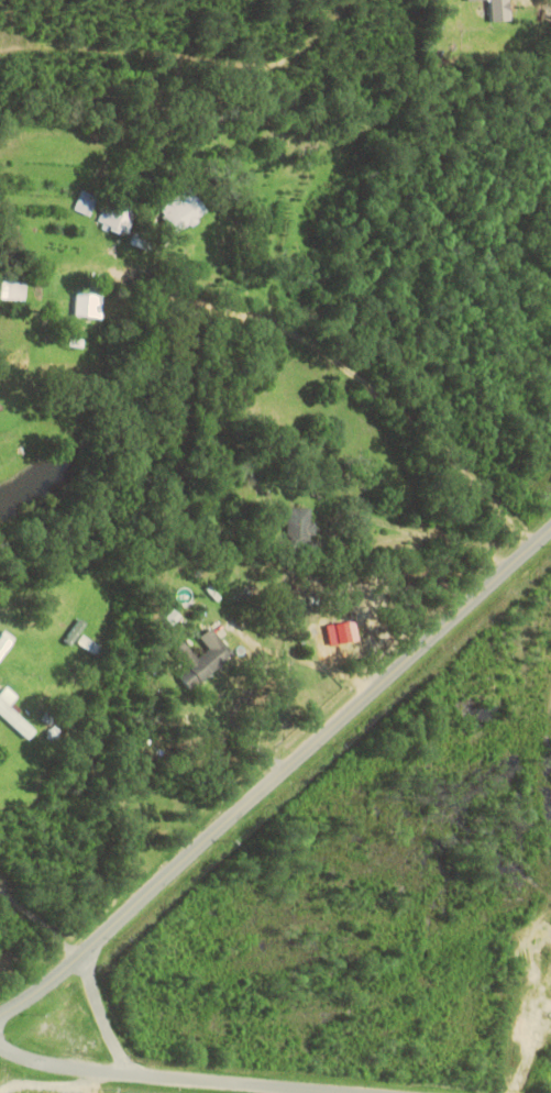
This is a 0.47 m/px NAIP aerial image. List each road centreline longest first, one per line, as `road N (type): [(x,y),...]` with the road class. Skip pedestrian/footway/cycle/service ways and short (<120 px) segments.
road 1 (tertiary): [(82,954),(550,531)]
road 2 (residential): [(536,544),(442,446),(317,341),(142,300)]
road 3 (tertiary): [(353,1092),(43,1063),(0,1048)]
road 4 (tertiary): [(142,1073),(110,1030),(82,954)]

